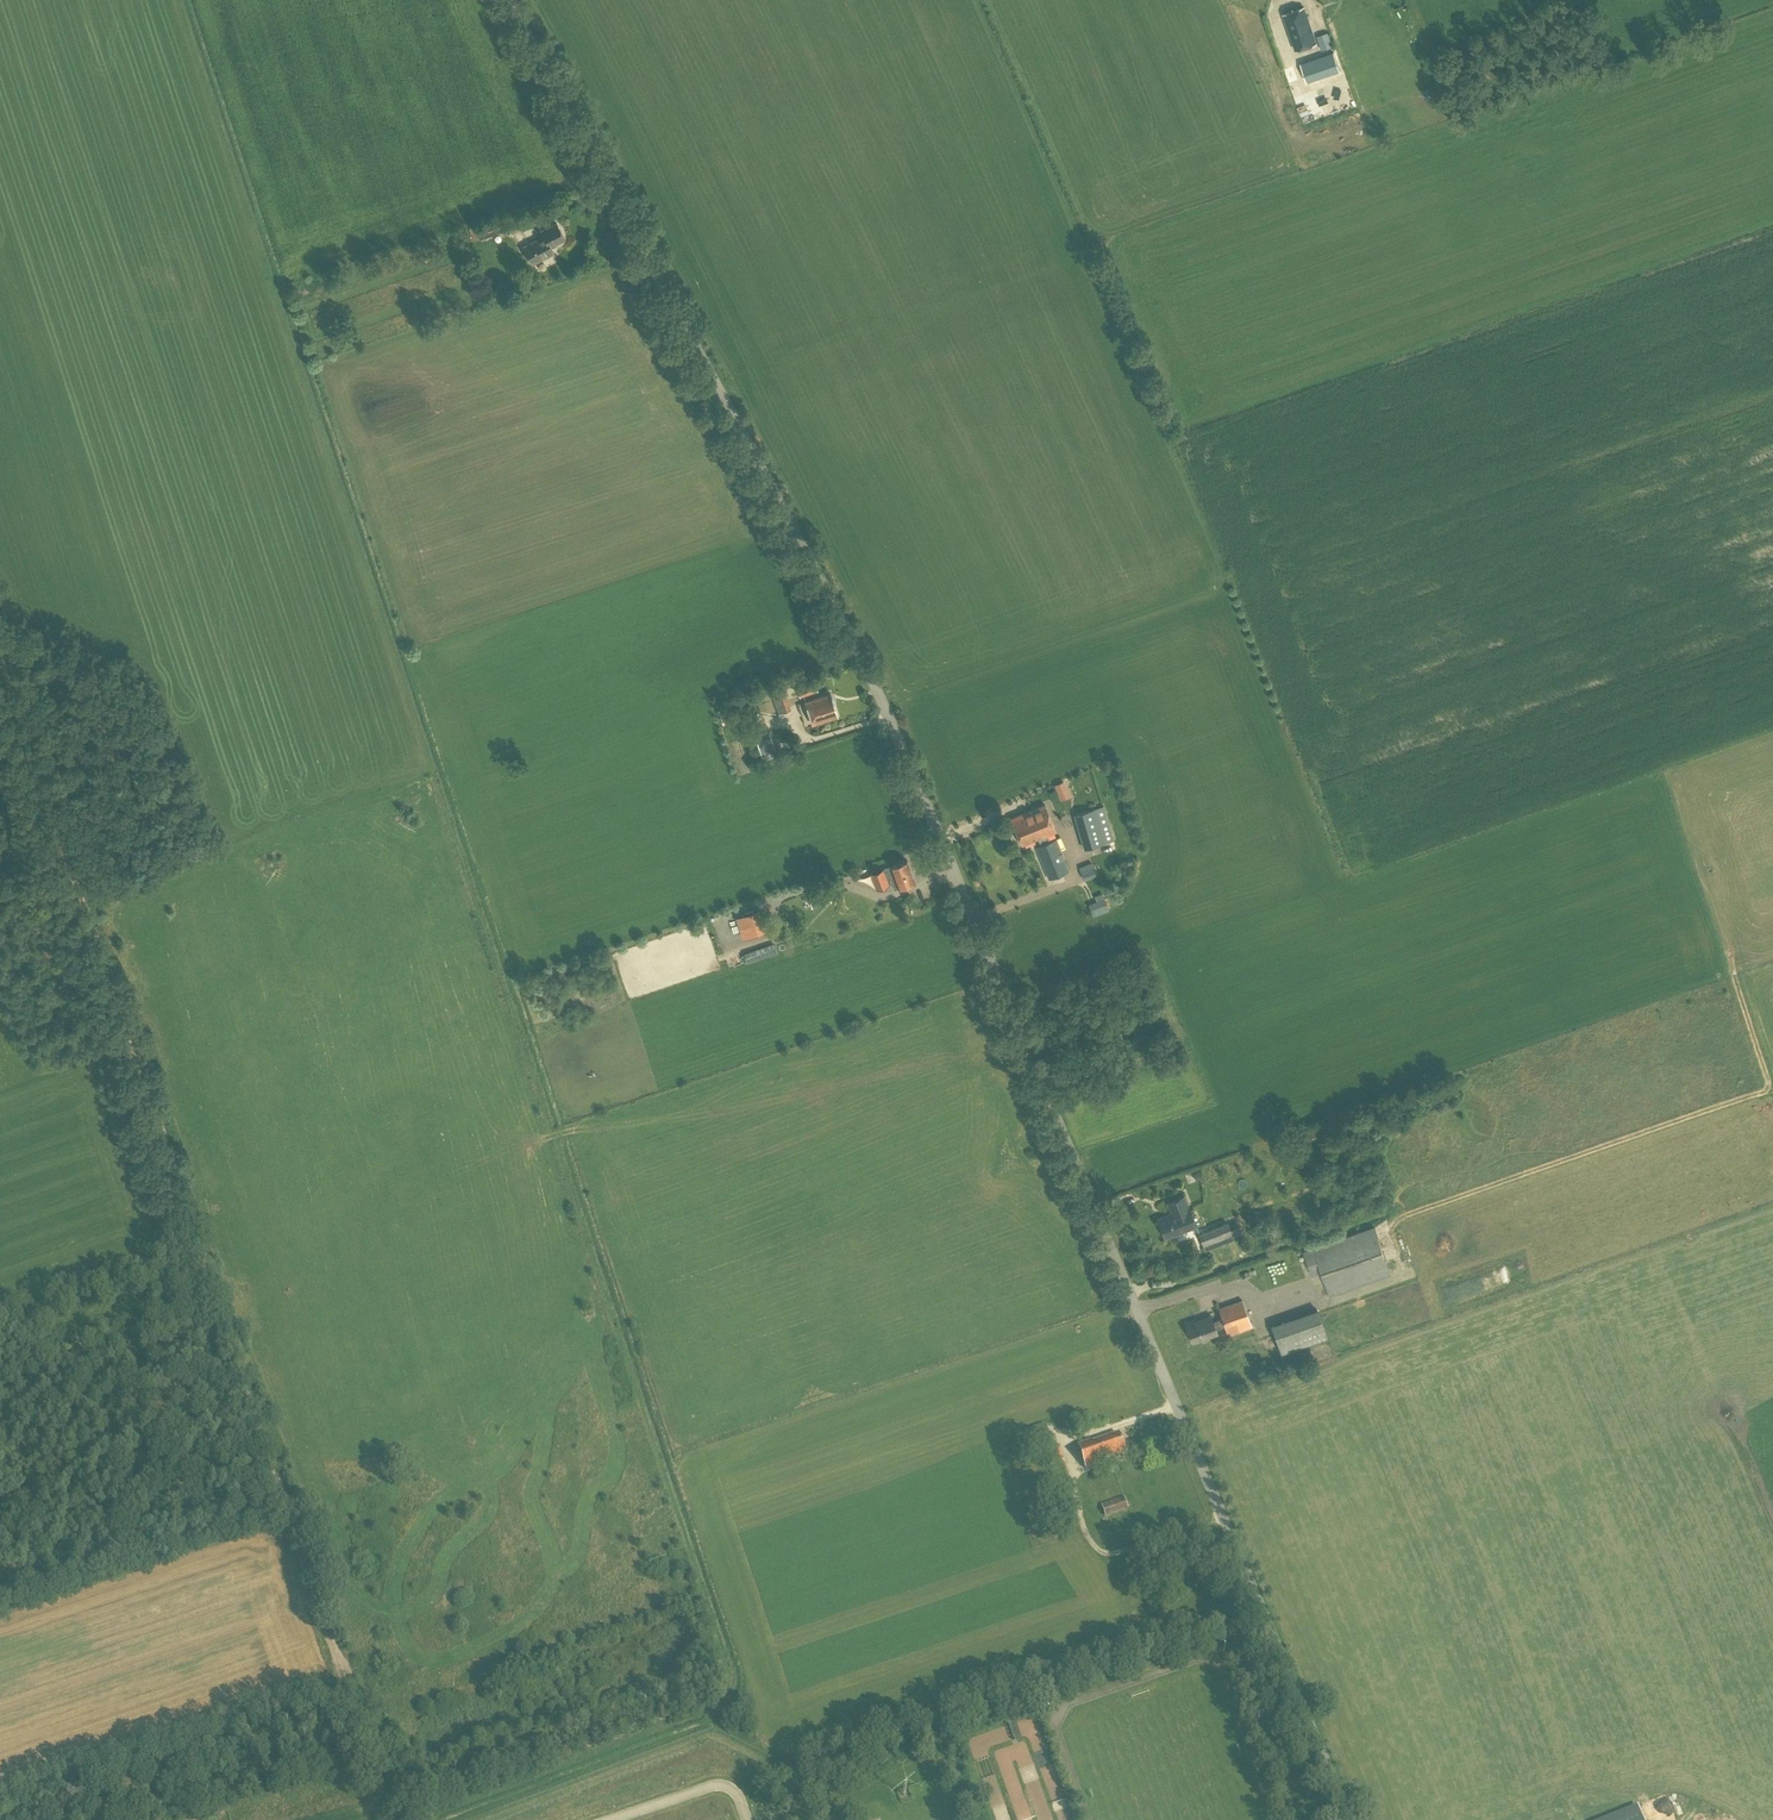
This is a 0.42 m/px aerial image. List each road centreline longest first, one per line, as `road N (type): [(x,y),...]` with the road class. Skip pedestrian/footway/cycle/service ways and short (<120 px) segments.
road 1 (unclassified): [(1351,1819),(882,696),(509,0)]
road 2 (track): [(0,651),(391,1819)]

